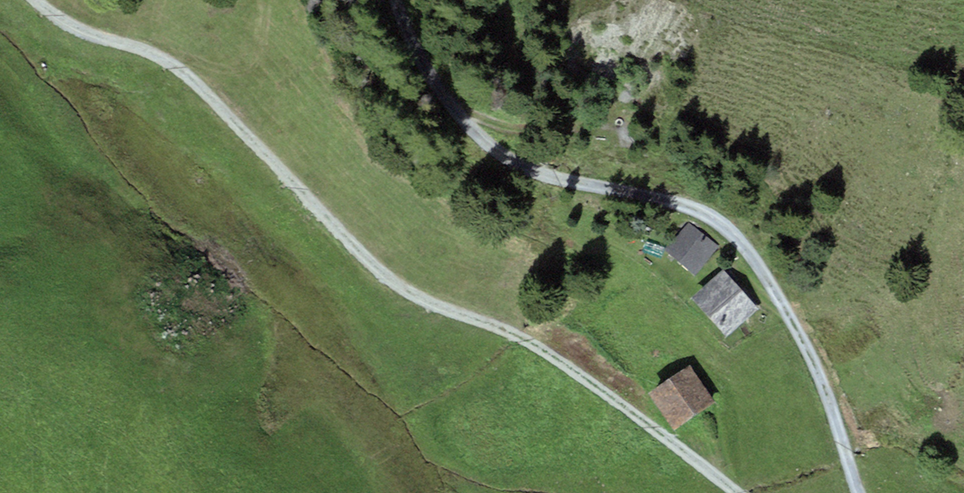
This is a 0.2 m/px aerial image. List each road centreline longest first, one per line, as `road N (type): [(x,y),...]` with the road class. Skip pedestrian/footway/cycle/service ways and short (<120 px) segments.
road 1 (unclassified): [(40,0),(67,25),(166,56),(401,287),(527,341),(734,492)]
road 2 (track): [(859,492),(818,365),(761,263),(724,227),(684,206),(531,170),(498,154),(439,91),(401,0)]

